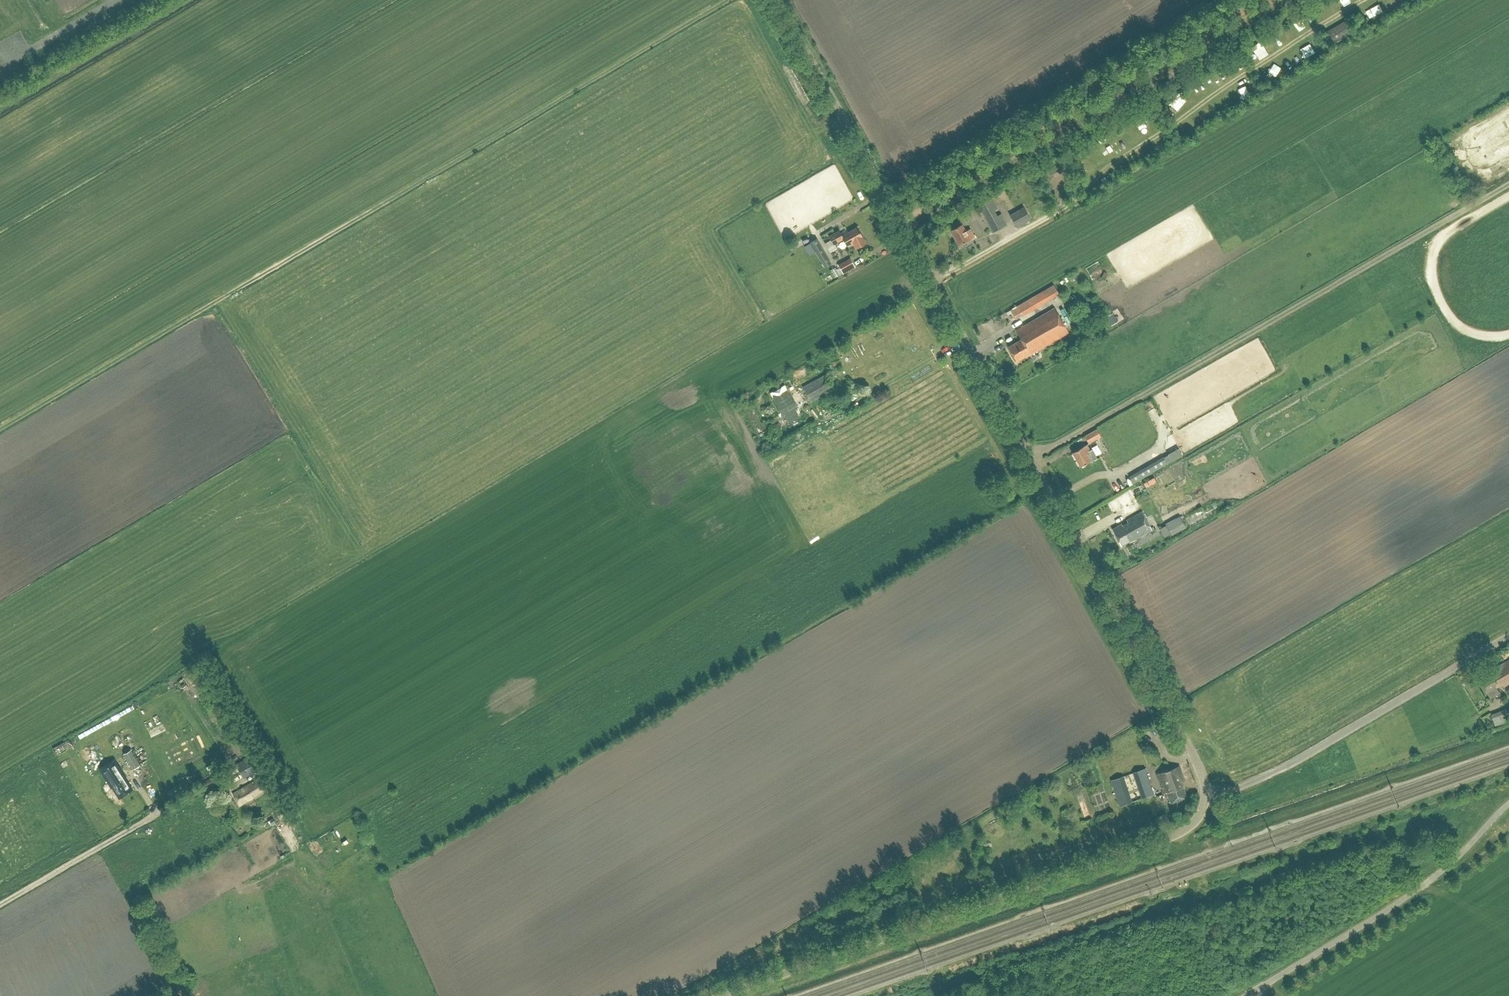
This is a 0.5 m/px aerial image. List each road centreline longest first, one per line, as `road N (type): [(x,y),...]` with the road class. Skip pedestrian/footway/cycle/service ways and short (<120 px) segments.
road 1 (unclassified): [(715,995),(1174,837),(1203,810),(1207,792),(781,0)]
road 2 (track): [(898,220),(1276,0)]
road 3 (unclassified): [(0,904),(218,780)]

